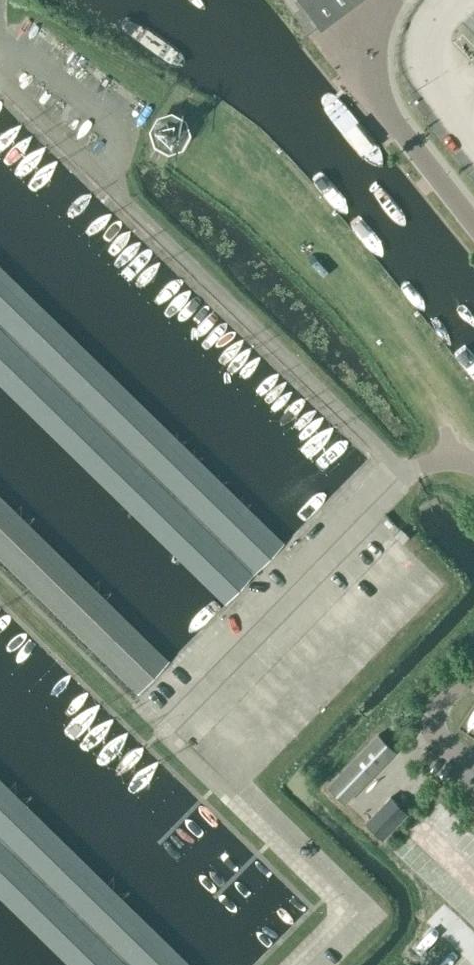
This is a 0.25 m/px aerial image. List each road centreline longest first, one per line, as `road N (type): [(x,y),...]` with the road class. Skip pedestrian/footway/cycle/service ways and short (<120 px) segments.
road 1 (tertiary): [(473,219),(397,128),(383,40),(400,0)]
road 2 (unclassified): [(473,763),(434,736),(429,722),(473,662)]

